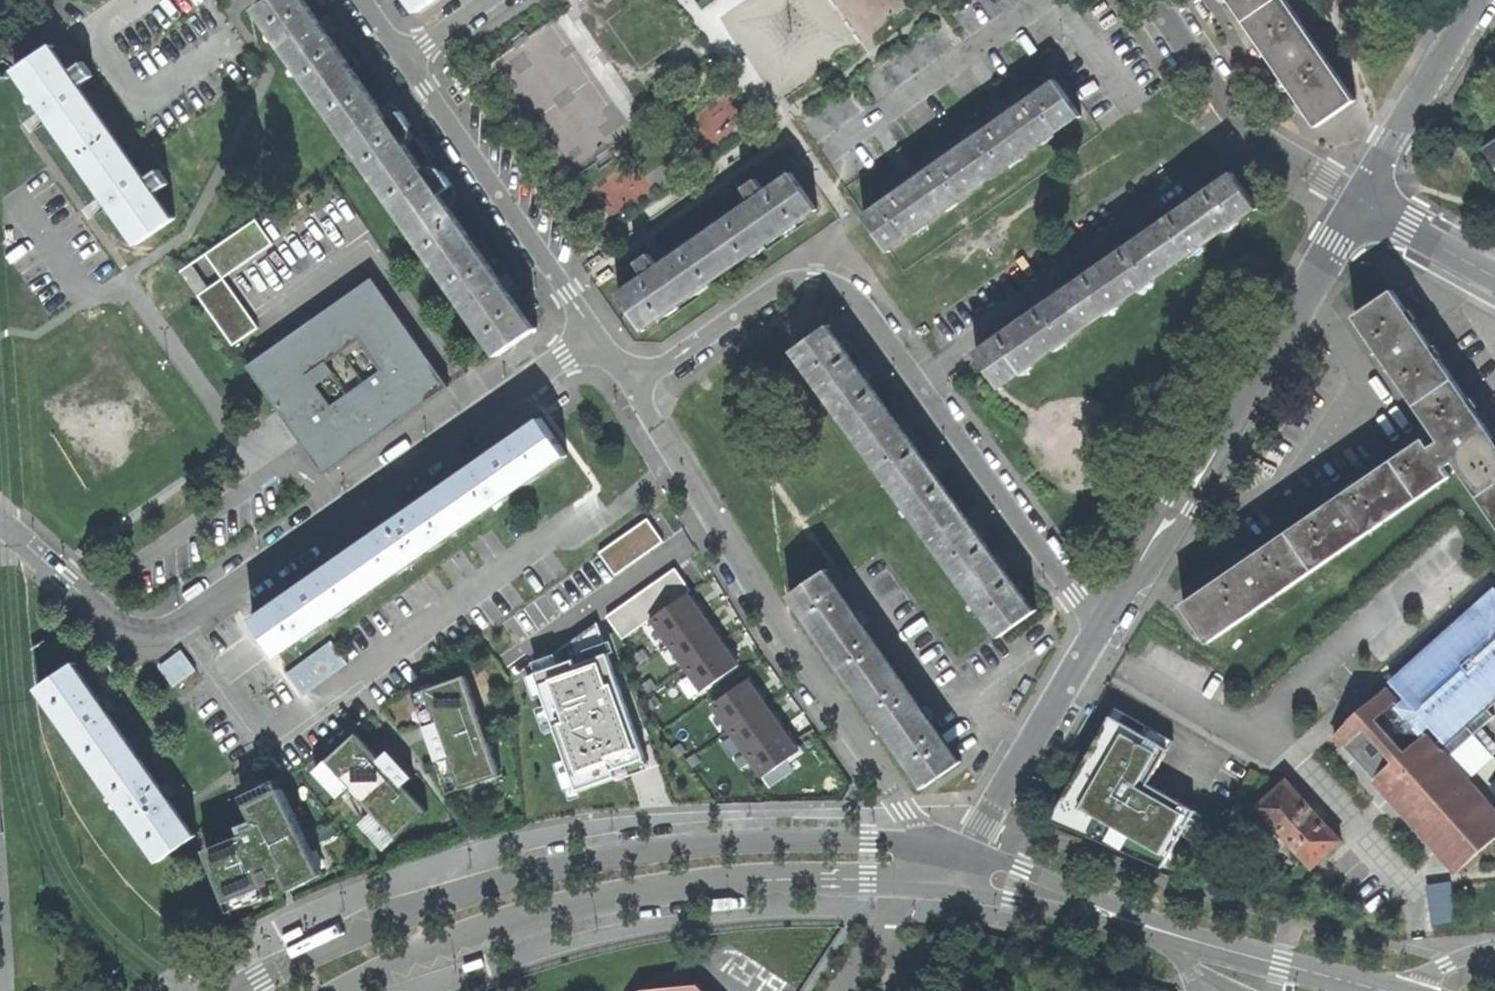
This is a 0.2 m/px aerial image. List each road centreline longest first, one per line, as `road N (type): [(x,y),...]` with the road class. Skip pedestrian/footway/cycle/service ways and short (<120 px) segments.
road 1 (residential): [(0,520),(124,629),(152,633),(185,625),(589,343)]
road 2 (residential): [(928,844),(733,841),(571,863),(395,915),(237,990)]
road 3 (residential): [(636,383),(793,283),(815,279),(850,291),(1103,634)]
road 4 (residential): [(342,990),(574,907),(682,886),(774,878),(917,882)]
road 5 (residential): [(928,844),(773,616),(636,383)]
road 6 (residential): [(1362,198),(1103,634)]
road 7 (residential): [(589,343),(569,297),(406,60)]
road 8 (residential): [(1153,0),(1238,119),(1362,198)]
road 9 (residential): [(1103,634),(972,852)]
road 10 (residential): [(1478,0),(1362,198)]
road 11 (residential): [(917,882),(1141,924)]
road 12 (residential): [(1173,935),(1383,990)]
road 13 (residential): [(1141,924),(972,852)]
road 14 (residential): [(1362,198),(1494,274)]
road 15 (residential): [(842,990),(917,882)]

